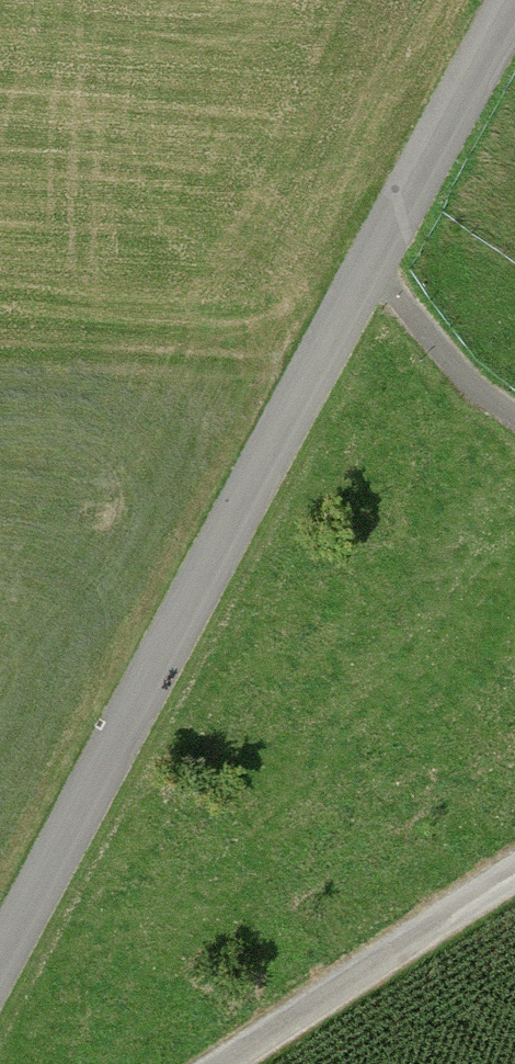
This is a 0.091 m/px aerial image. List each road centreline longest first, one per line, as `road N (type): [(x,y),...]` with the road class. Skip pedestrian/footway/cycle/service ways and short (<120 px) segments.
road 1 (unclassified): [(0,955),(372,266)]
road 2 (track): [(210,1063),(514,869)]
road 3 (unclassified): [(372,266),(514,4)]
road 4 (unclassified): [(514,418),(475,390),(372,266)]

